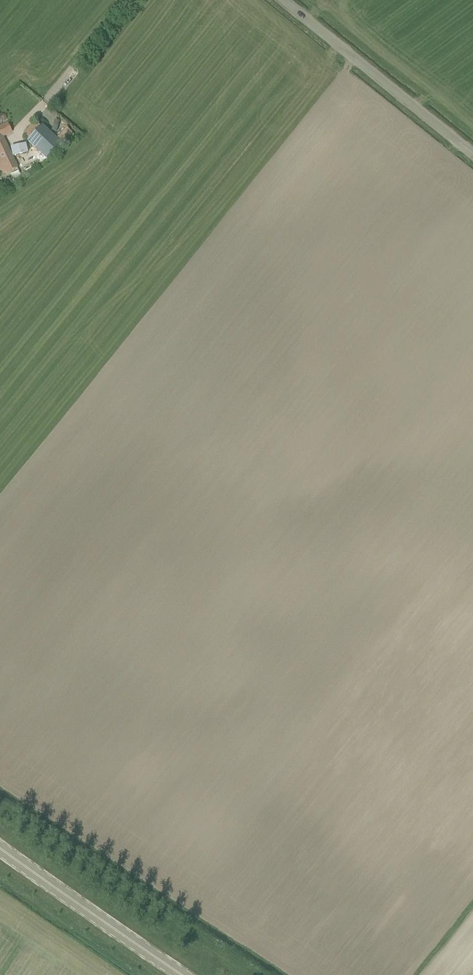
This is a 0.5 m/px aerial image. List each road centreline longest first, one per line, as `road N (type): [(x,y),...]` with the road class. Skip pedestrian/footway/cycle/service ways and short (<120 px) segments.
road 1 (unclassified): [(472,155),(280,0)]
road 2 (primary): [(0,848),(178,974)]

